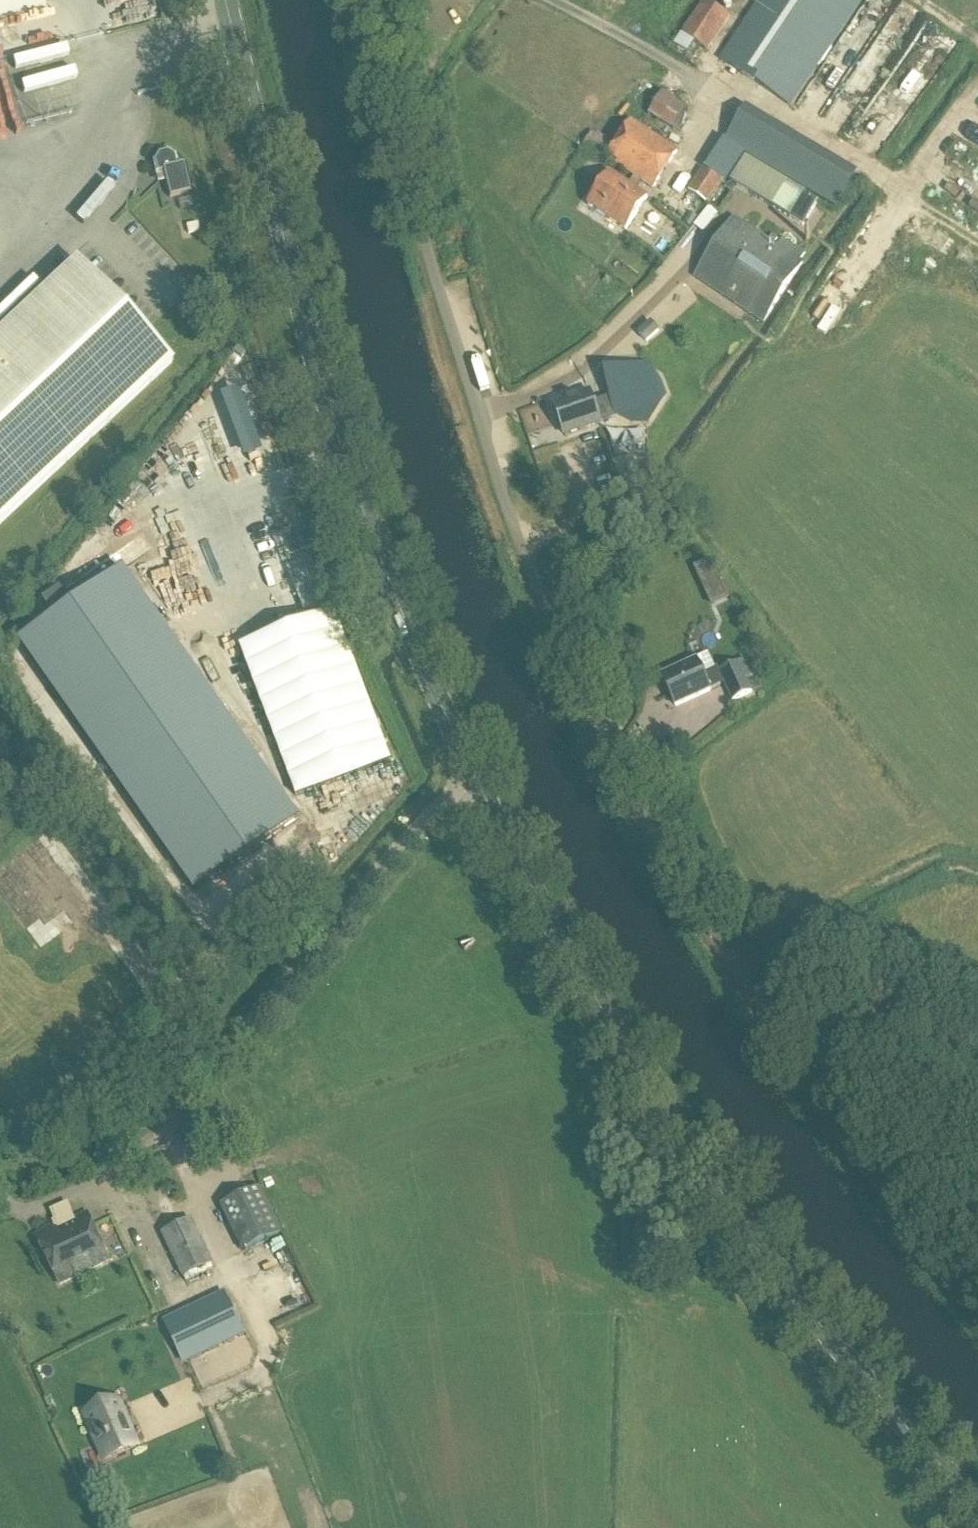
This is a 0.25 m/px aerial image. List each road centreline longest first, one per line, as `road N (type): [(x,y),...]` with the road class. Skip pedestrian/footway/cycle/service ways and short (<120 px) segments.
road 1 (unclassified): [(977,1283),(882,1168),(684,896),(590,709),(492,461),(365,0)]
road 2 (secondary): [(977,1505),(873,1389),(737,1213),(601,1007),(473,772)]
road 3 (secondary): [(473,772),(351,478),(225,0)]
road 4 (unclassified): [(161,1133),(473,772)]

